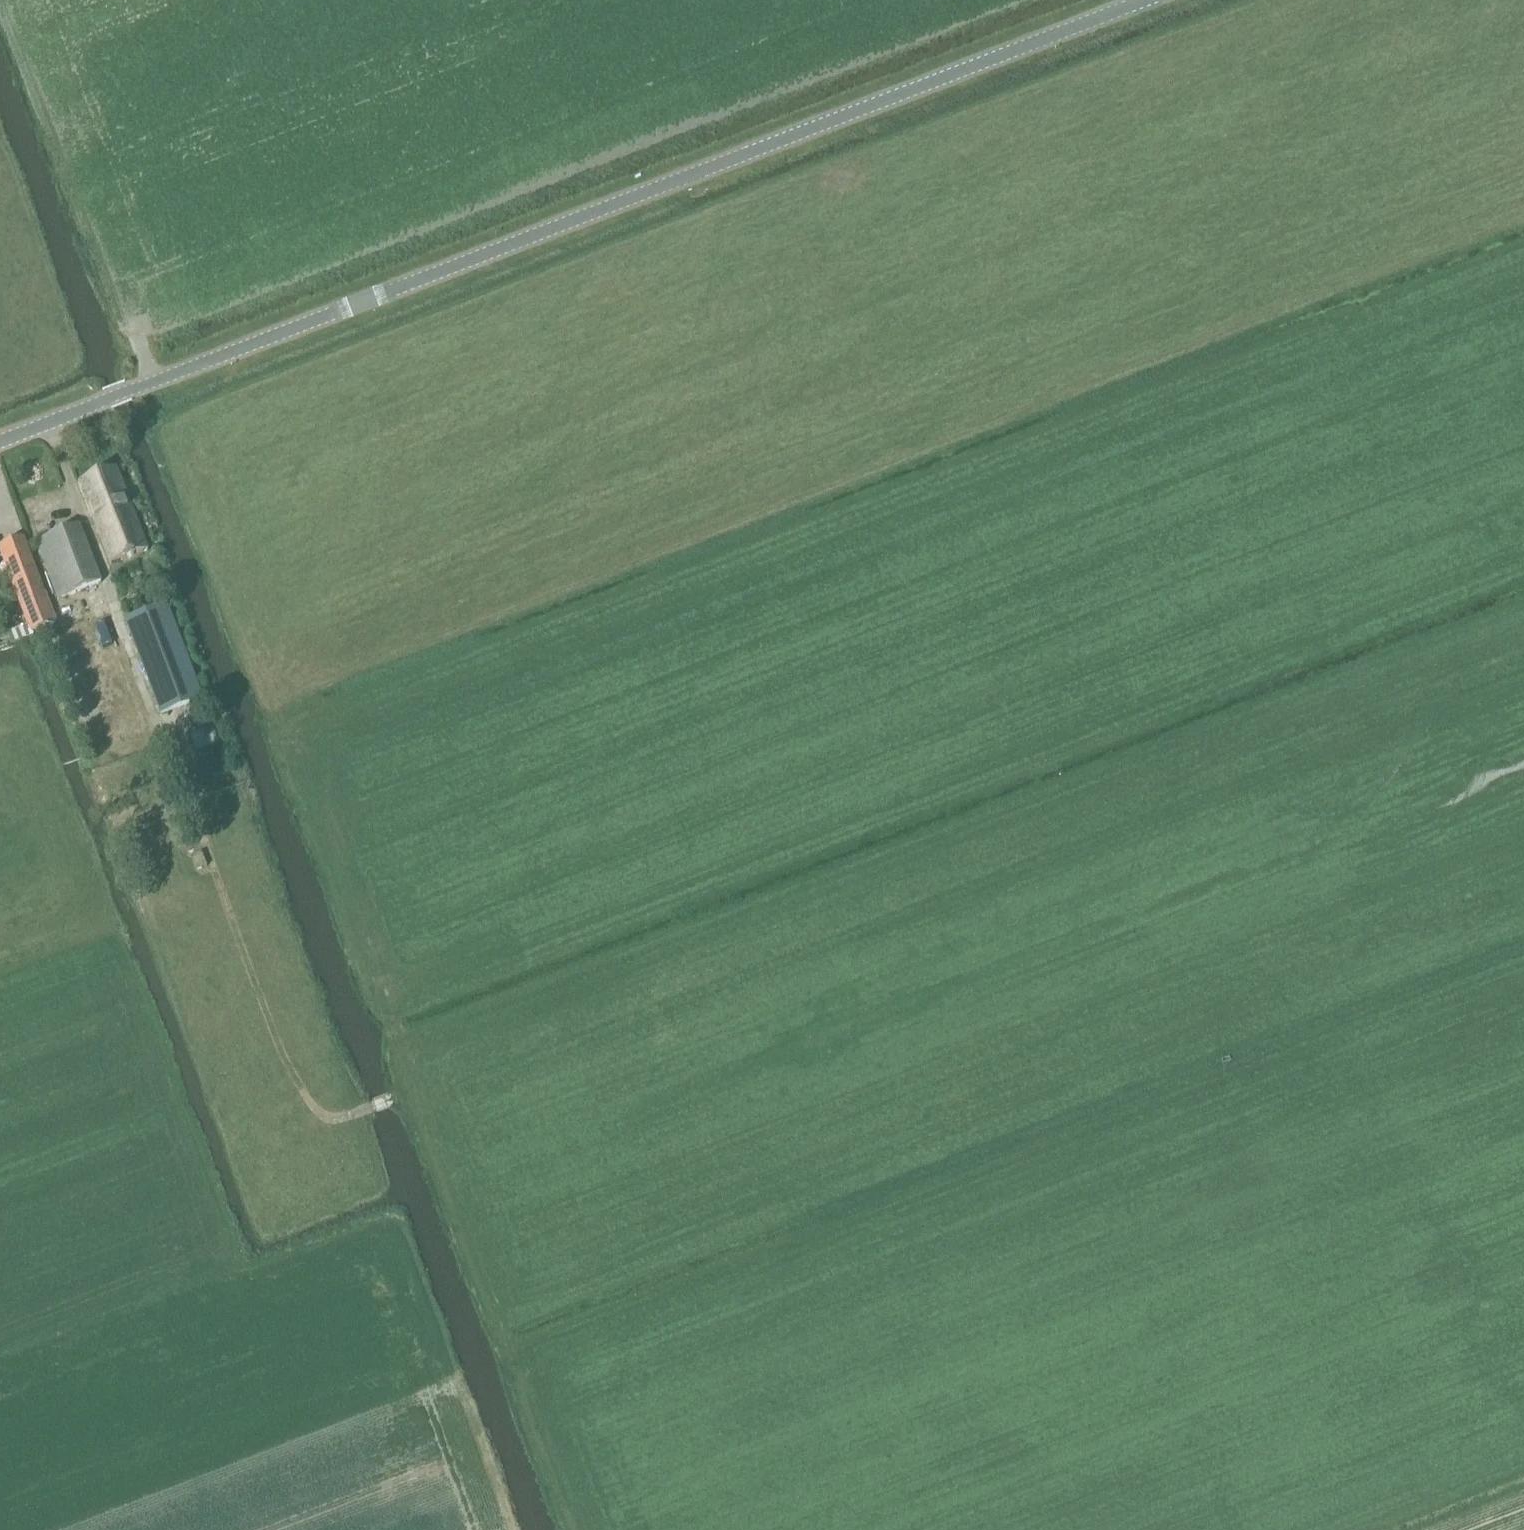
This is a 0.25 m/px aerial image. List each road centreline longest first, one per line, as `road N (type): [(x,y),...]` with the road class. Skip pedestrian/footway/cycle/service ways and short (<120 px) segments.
road 1 (tertiary): [(0,443),(1146,0)]

